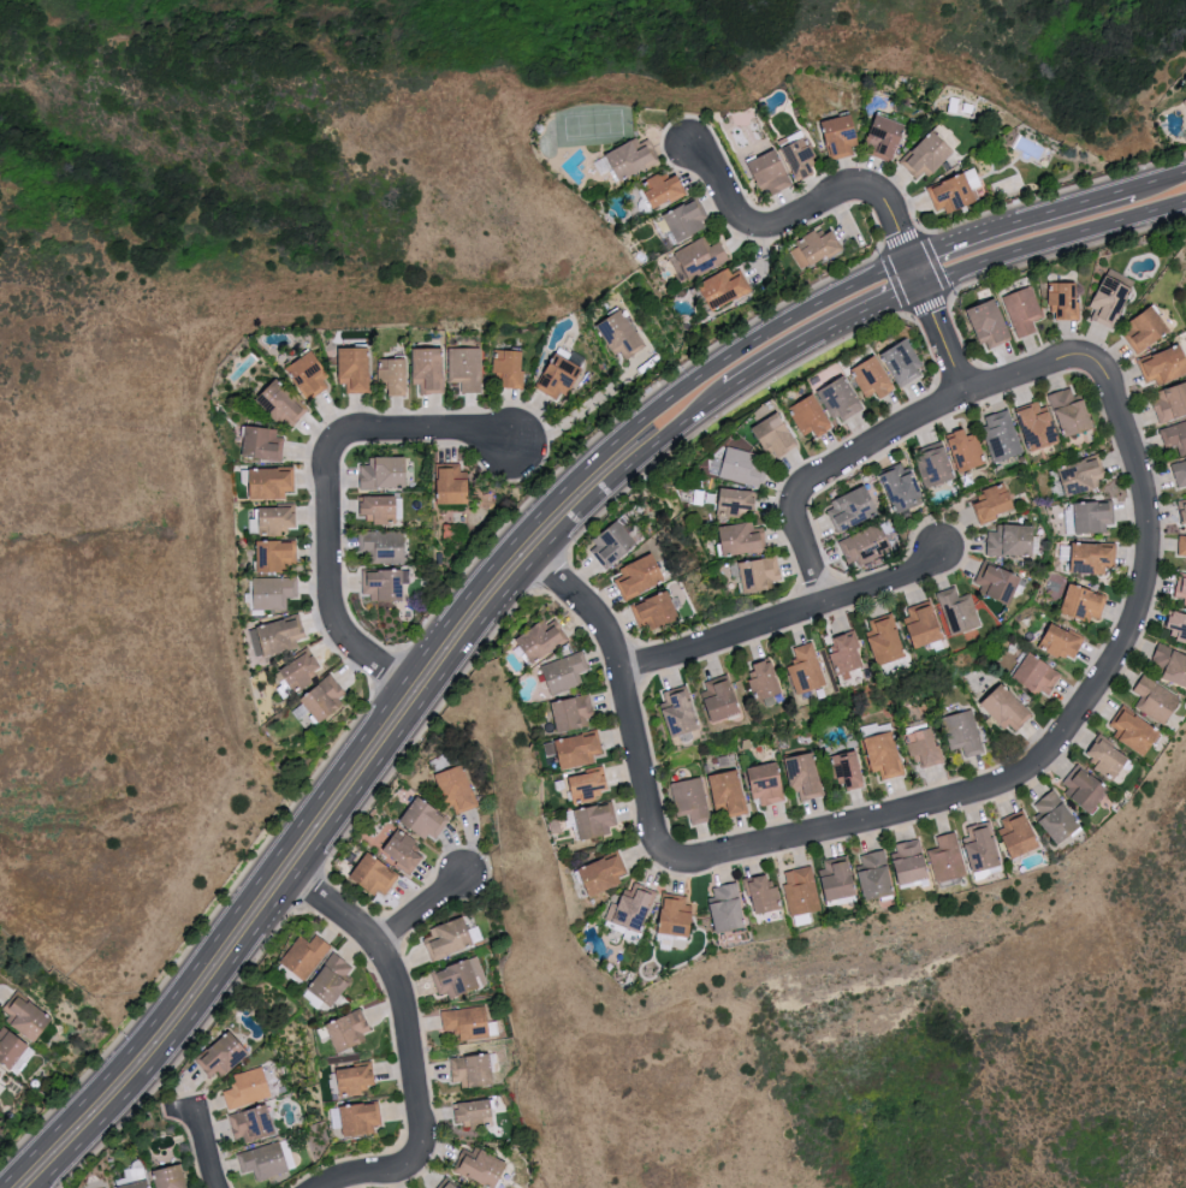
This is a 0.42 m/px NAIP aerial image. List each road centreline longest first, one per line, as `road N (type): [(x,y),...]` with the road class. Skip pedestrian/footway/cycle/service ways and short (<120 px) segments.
road 1 (secondary): [(909,255),(752,333),(633,415),(569,473),(472,587),(206,951),(101,1082),(0,1187)]
road 2 (secondary): [(42,1187),(123,1105),(232,969),(502,598),(594,489),(722,392)]
road 3 (residential): [(681,857),(991,789),(1058,742),(1127,641),(1145,587),(1150,522),(1143,480),(1101,367)]
road 4 (residential): [(402,682),(355,646),(333,610),(328,464),(337,444),(351,433),(511,428),(511,445)]
road 5 (residential): [(968,396),(891,209),(876,194),(849,191),(769,227),(746,220),(701,141),(692,145)]
road 6 (residential): [(826,604),(795,513),(813,482),(968,396),(1068,358),(1101,367)]
road 7 (residential): [(619,669),(944,562),(941,550)]
road 8 (residential): [(681,857),(660,843),(618,652),(600,617),(536,559)]
road 9 (residential): [(422,1136),(405,1002),(385,956),(352,921),(295,881)]
road 10 (secondary): [(923,286),(1185,204)]
road 11 (secondary): [(1129,185),(909,255)]
road 12 (secondary): [(722,392),(923,286)]
road 13 (residential): [(322,1187),(405,1165),(422,1136)]

